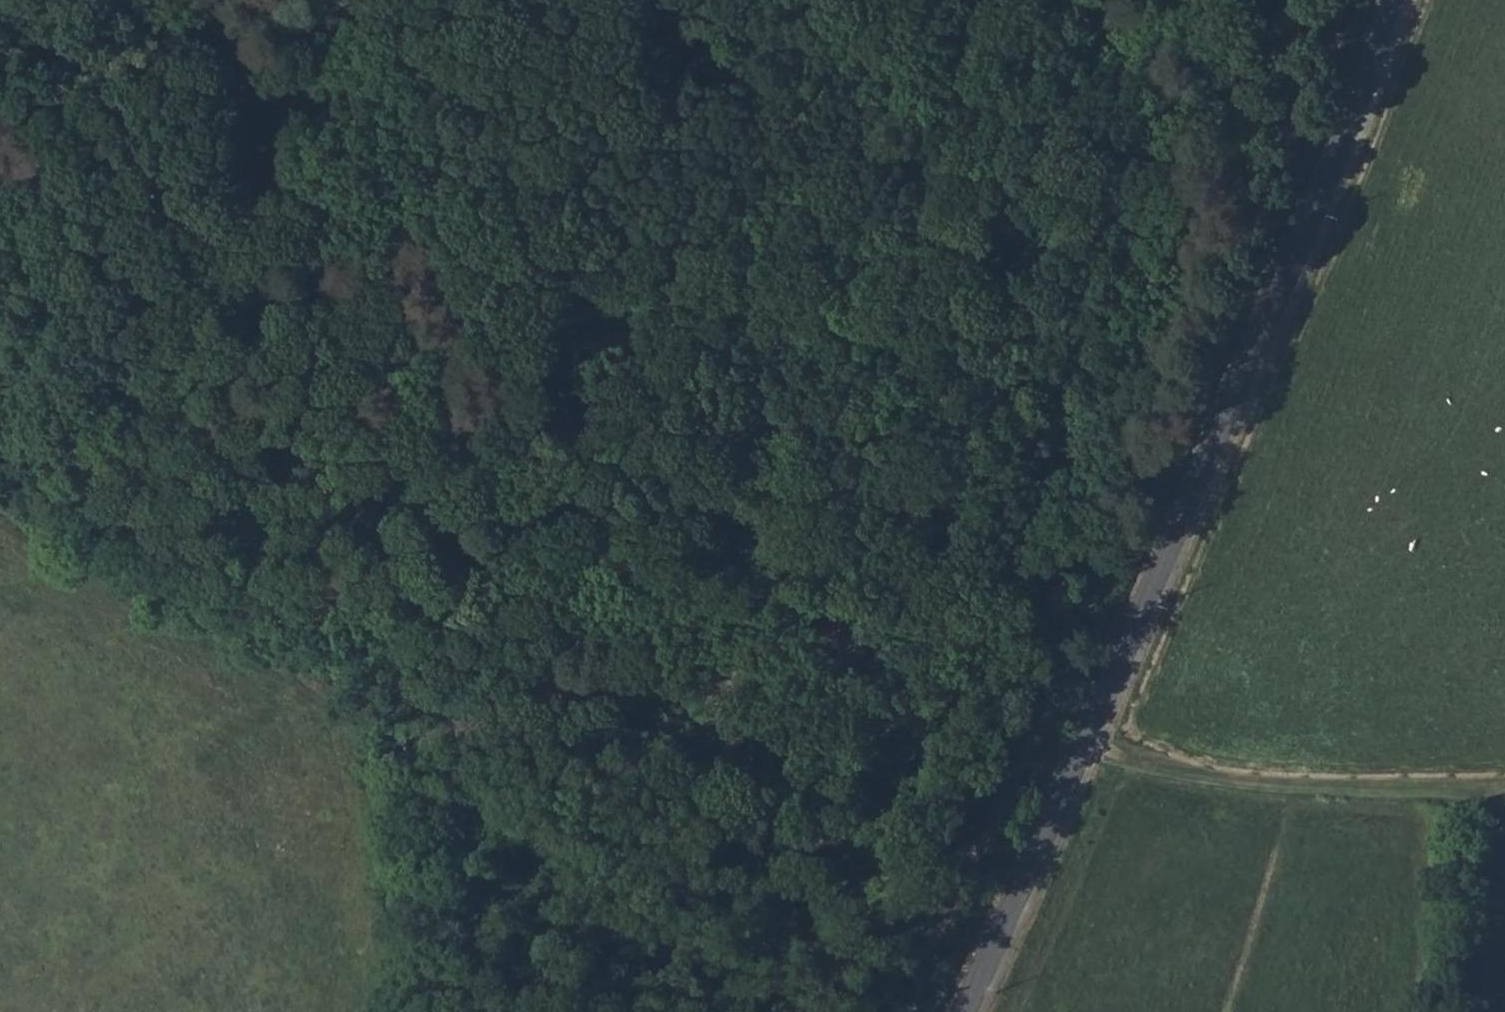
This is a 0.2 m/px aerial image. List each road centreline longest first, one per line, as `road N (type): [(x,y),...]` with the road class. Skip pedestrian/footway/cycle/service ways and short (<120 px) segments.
road 1 (unclassified): [(1389,0),(1205,458),(959,1011)]

